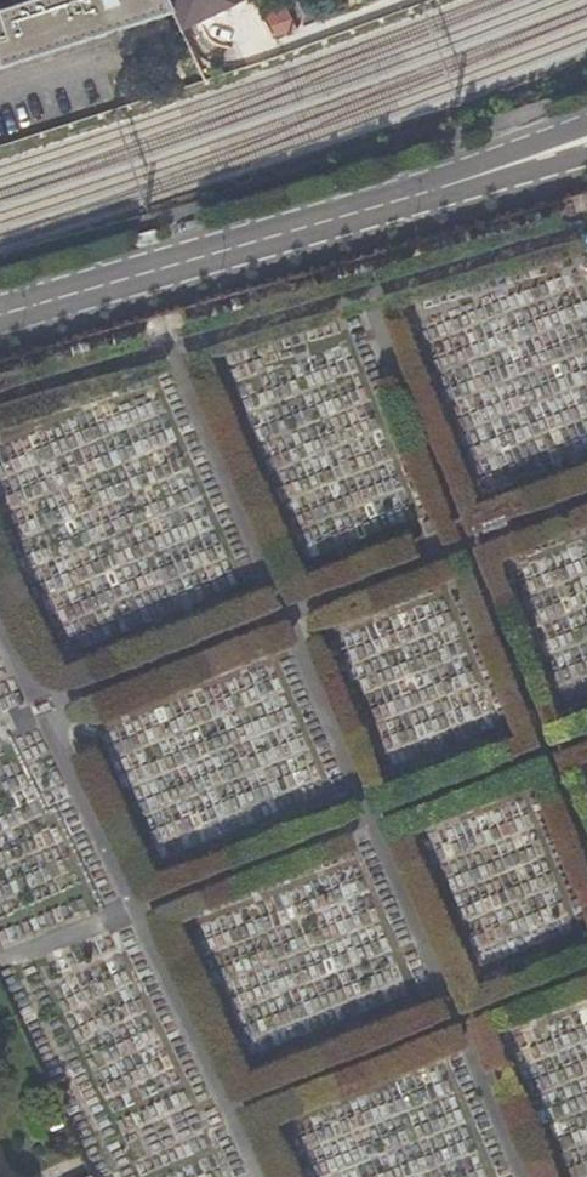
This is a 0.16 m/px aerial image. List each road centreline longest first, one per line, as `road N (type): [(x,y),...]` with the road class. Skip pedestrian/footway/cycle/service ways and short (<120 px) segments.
road 1 (secondary): [(0,311),(586,142)]

